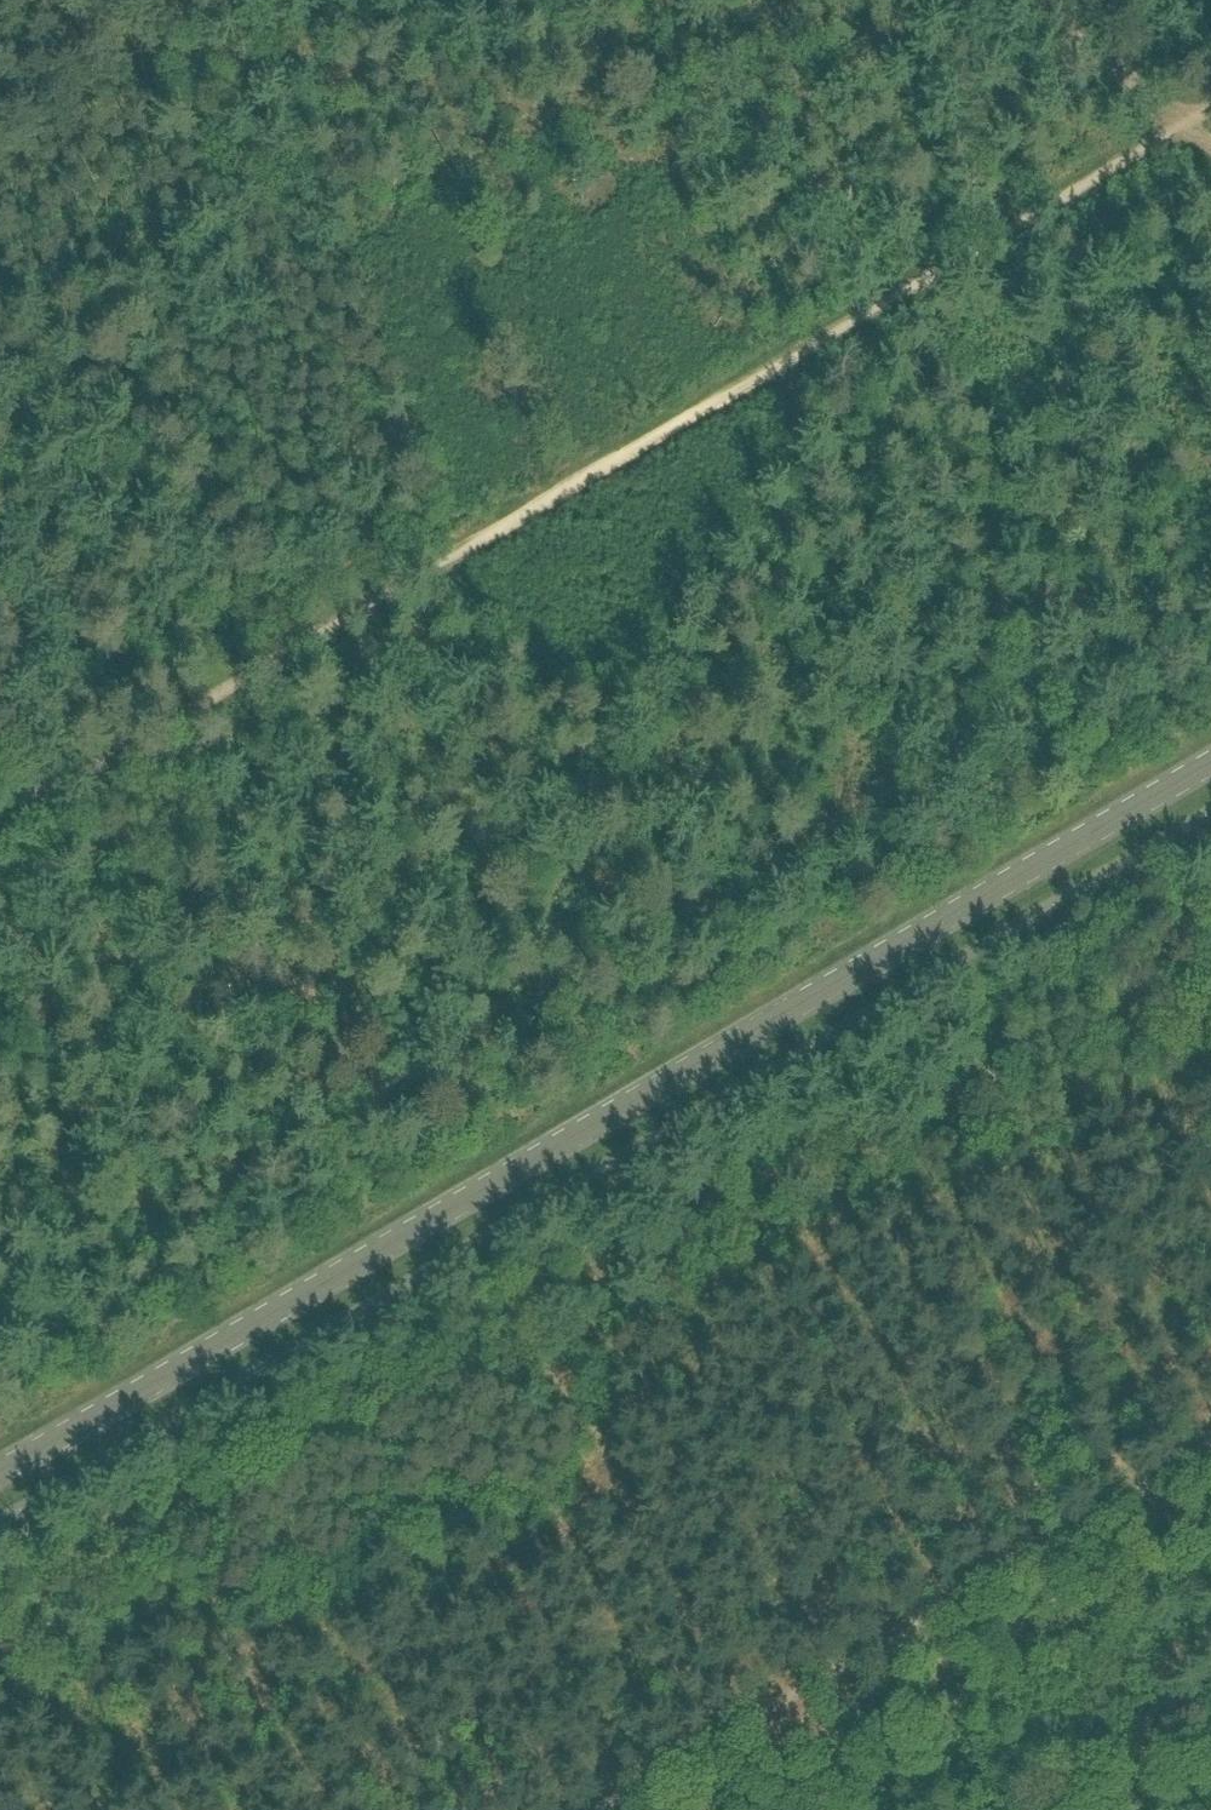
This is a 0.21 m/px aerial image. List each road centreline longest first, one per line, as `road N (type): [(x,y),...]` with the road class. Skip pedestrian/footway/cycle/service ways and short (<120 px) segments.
road 1 (tertiary): [(0,1473),(1210,766)]
road 2 (track): [(1191,130),(17,810)]
road 3 (track): [(601,1809),(1210,1452)]
road 4 (track): [(1026,0),(1191,130)]

